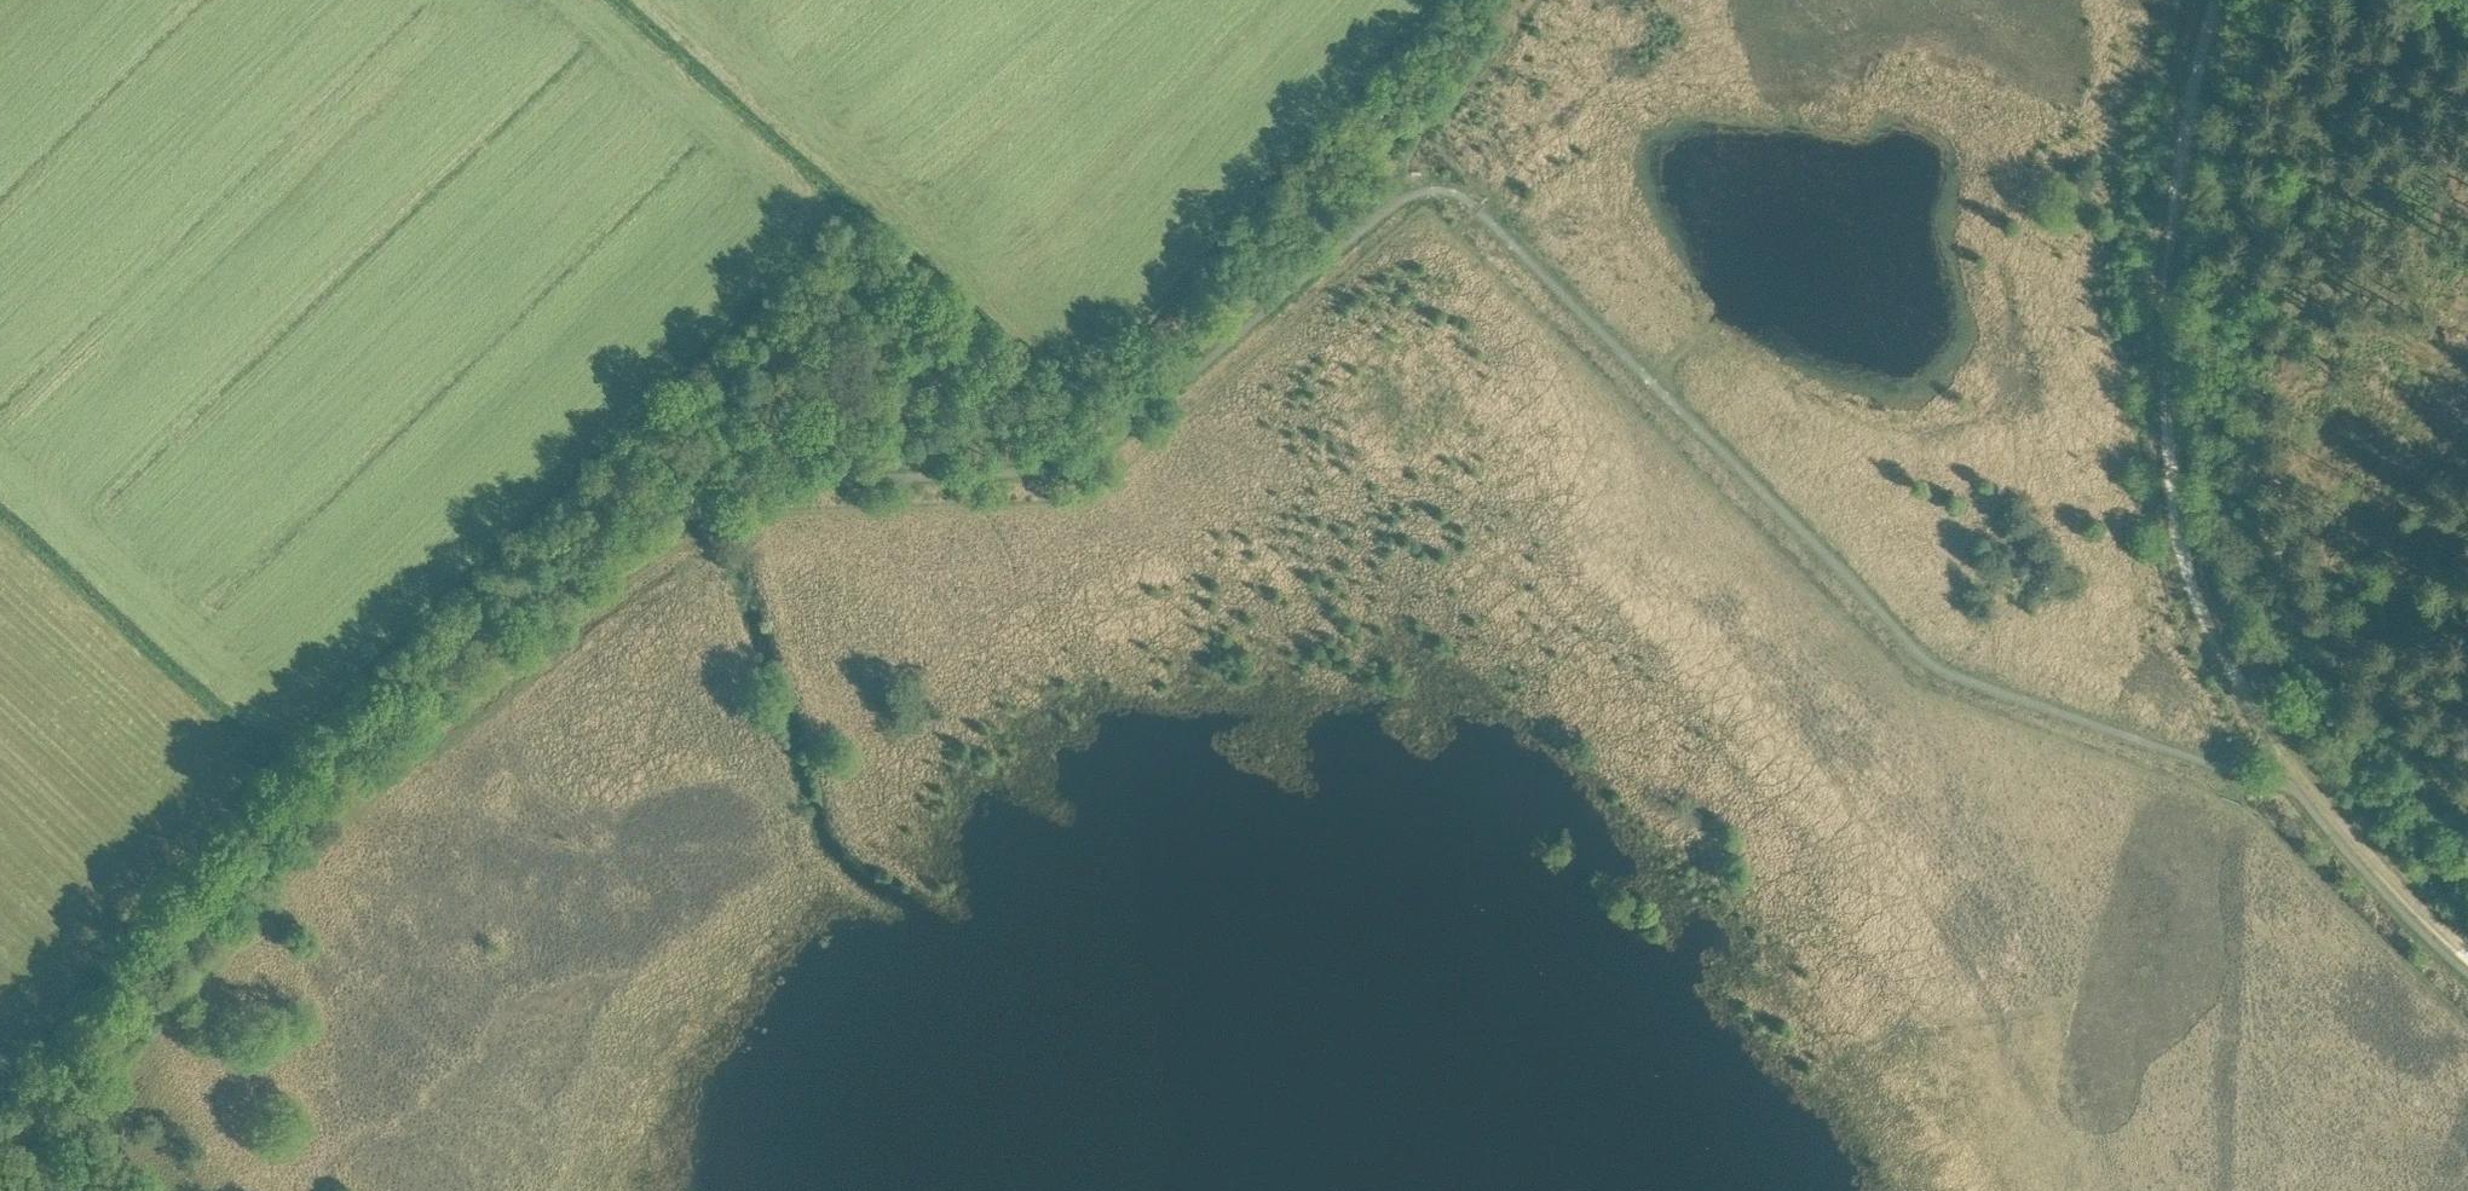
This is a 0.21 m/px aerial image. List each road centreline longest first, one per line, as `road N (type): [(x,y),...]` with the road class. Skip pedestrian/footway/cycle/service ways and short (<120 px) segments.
road 1 (track): [(2467,959),(2371,864),(2302,779),(2236,673),(2186,553),(2168,373),(2173,232),(2184,145),(2222,0)]

